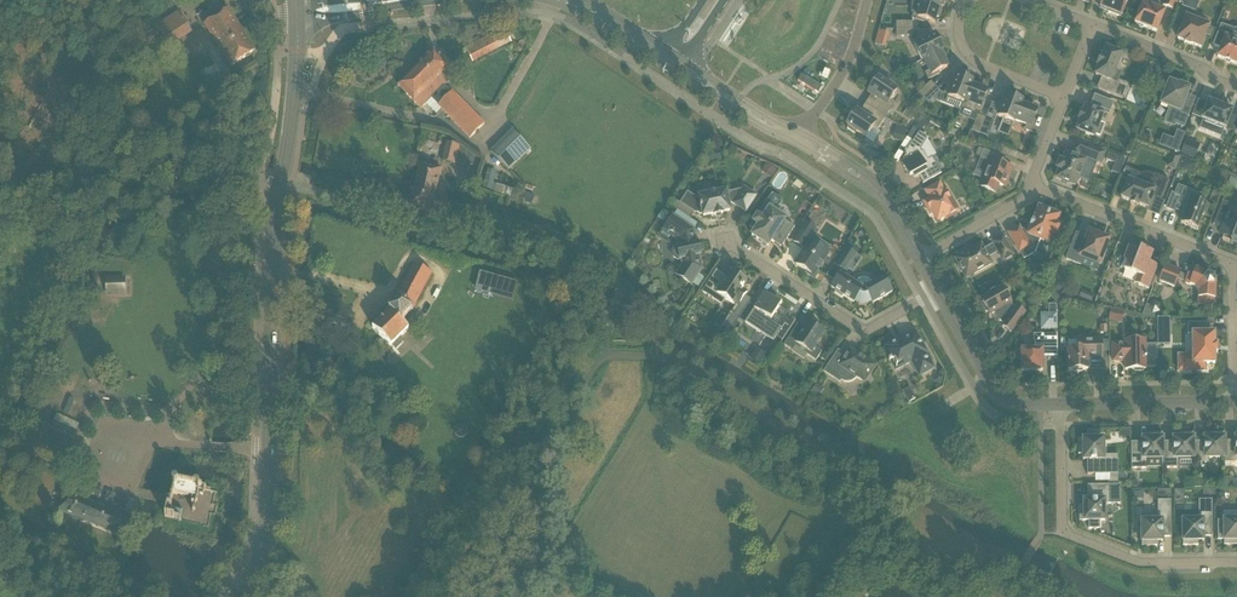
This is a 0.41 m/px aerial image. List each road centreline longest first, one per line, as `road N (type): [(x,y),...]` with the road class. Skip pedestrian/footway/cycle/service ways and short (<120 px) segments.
road 1 (residential): [(1236,564),(1141,563),(1064,533),(1060,404)]
road 2 (track): [(265,174),(232,170),(110,204),(75,244),(0,219)]
road 3 (residential): [(937,291),(864,332),(724,242)]
road 4 (residential): [(1236,268),(1031,186)]
road 5 (residential): [(1060,404),(1012,405),(991,394),(937,291)]
road 6 (tertiary): [(269,450),(272,276)]
road 7 (residential): [(1234,402),(1060,404)]
road 8 (residential): [(1063,99),(968,57),(958,29),(971,0)]
road 9 (tertiary): [(281,177),(298,13)]
road 10 (residential): [(1092,26),(1236,90)]
road 11 (tertiary): [(238,596),(266,526),(269,450)]
road 12 (unclassified): [(799,131),(846,64),(866,0)]
road 13 (residential): [(917,258),(1026,198),(1031,186)]
road 14 (unclassified): [(683,65),(702,89),(792,141)]
road 15 (unclassified): [(799,131),(683,65)]
road 16 (residential): [(1234,402),(1236,279)]

